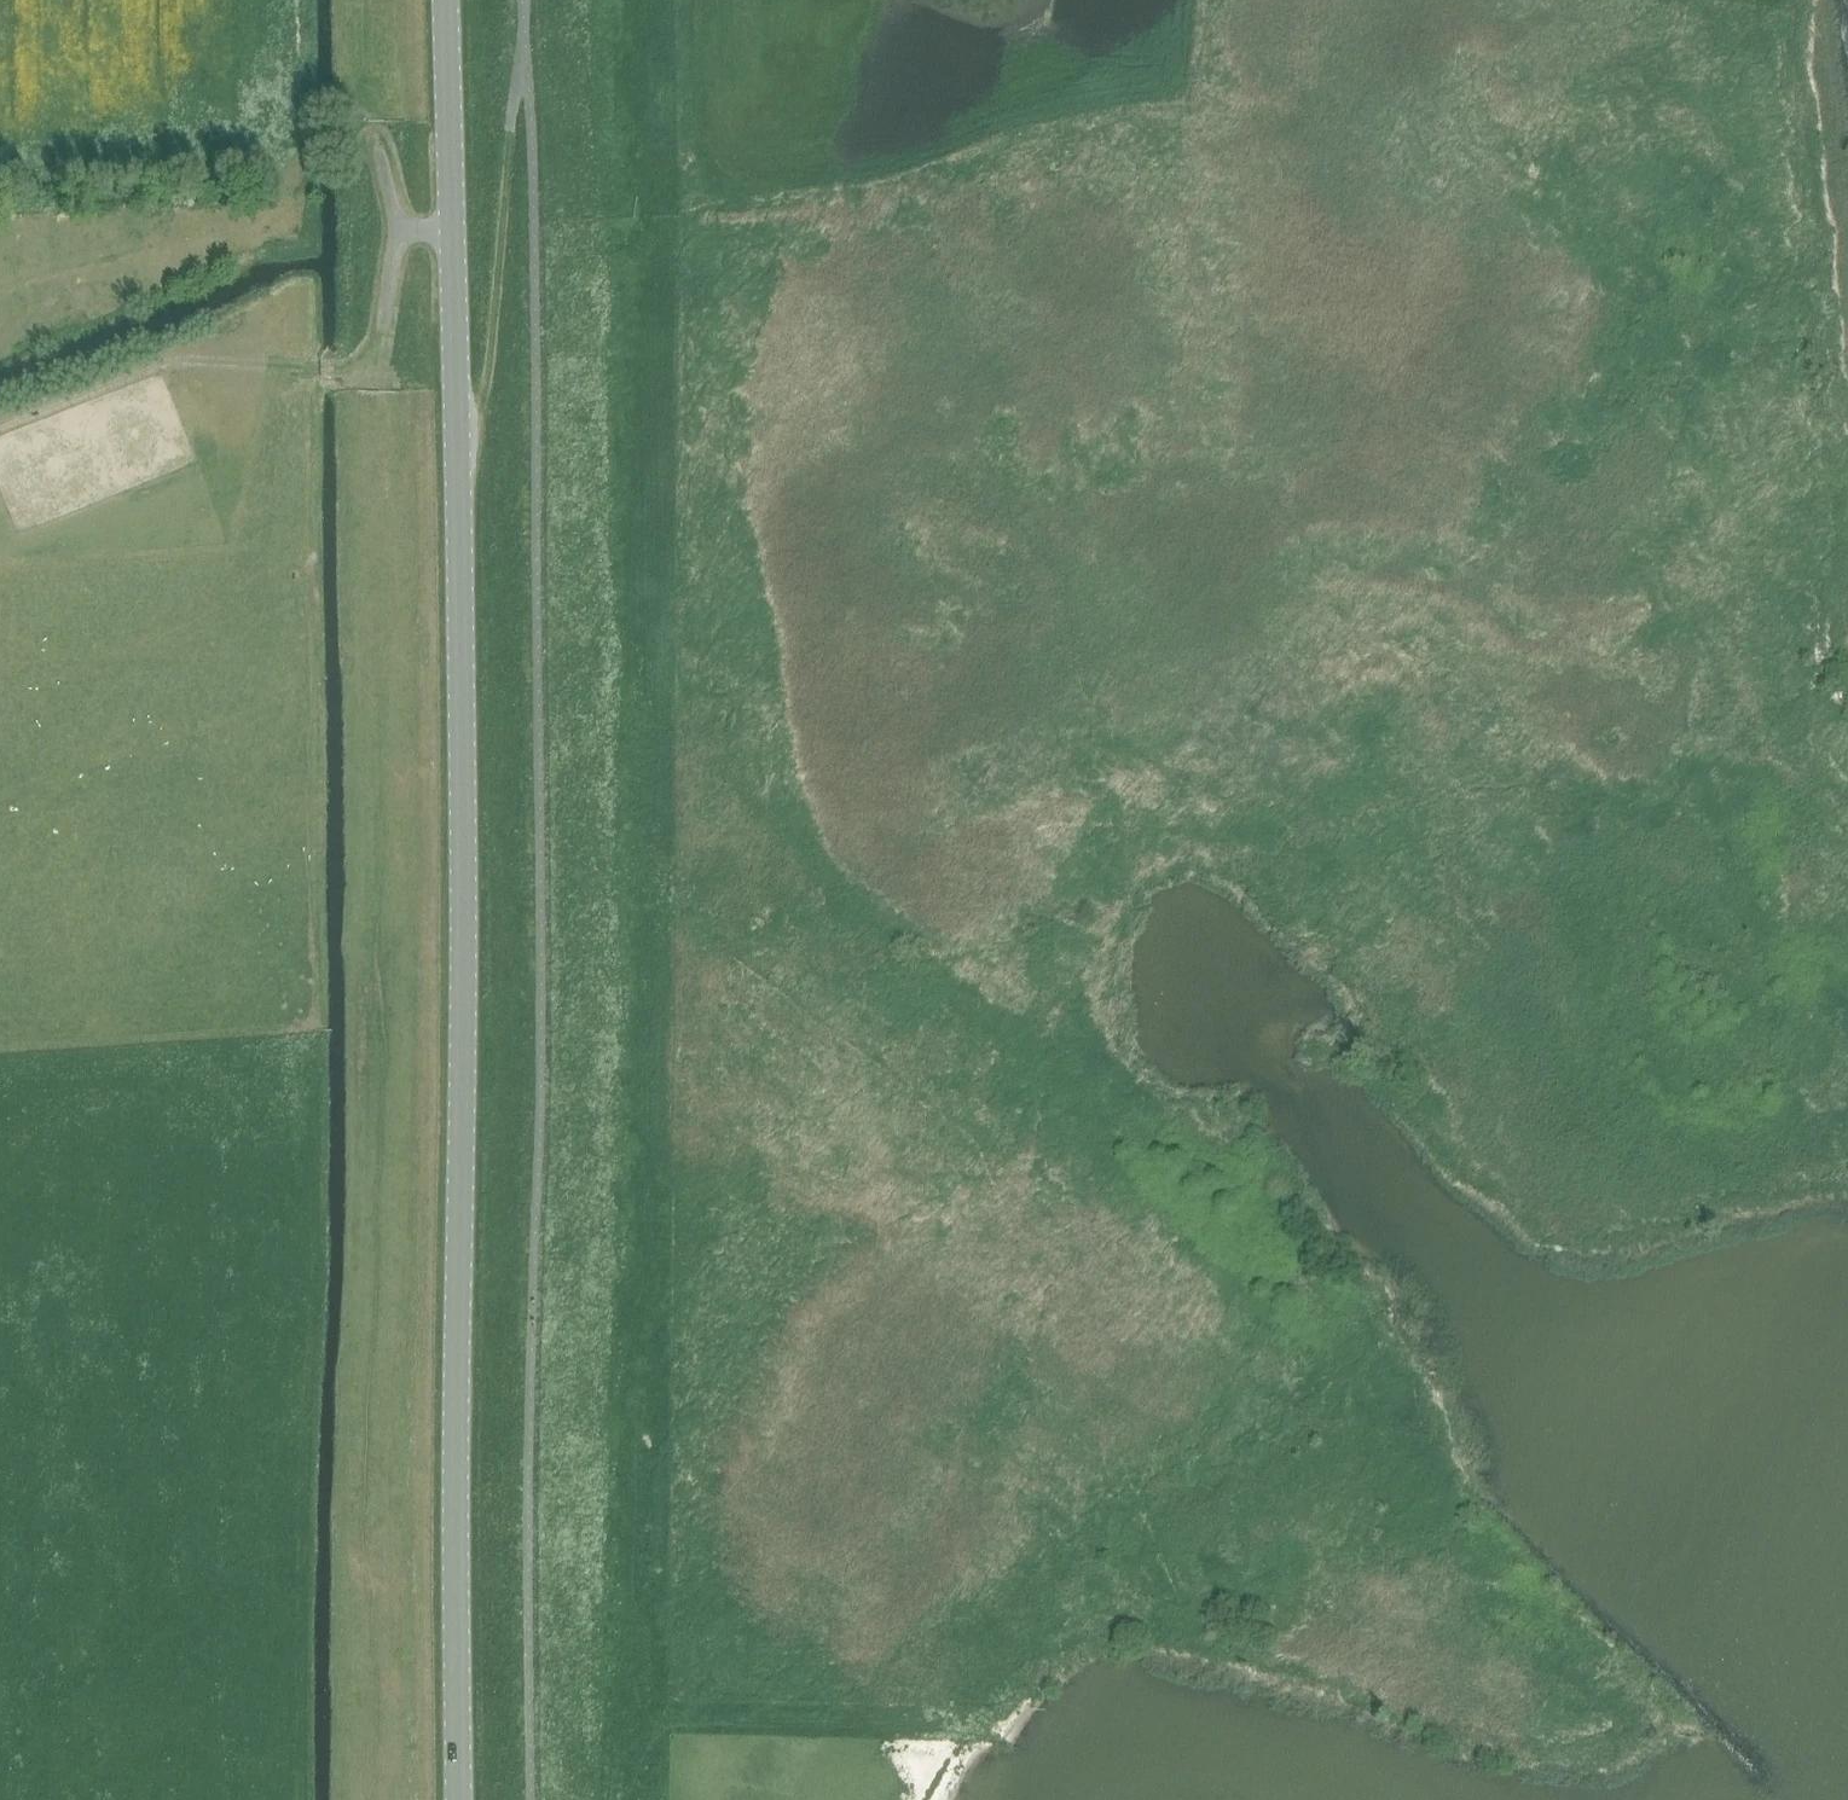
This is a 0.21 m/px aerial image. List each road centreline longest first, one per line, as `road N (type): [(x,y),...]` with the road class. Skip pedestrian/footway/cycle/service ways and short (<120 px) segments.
road 1 (tertiary): [(460,1799),(464,867),(443,0)]

